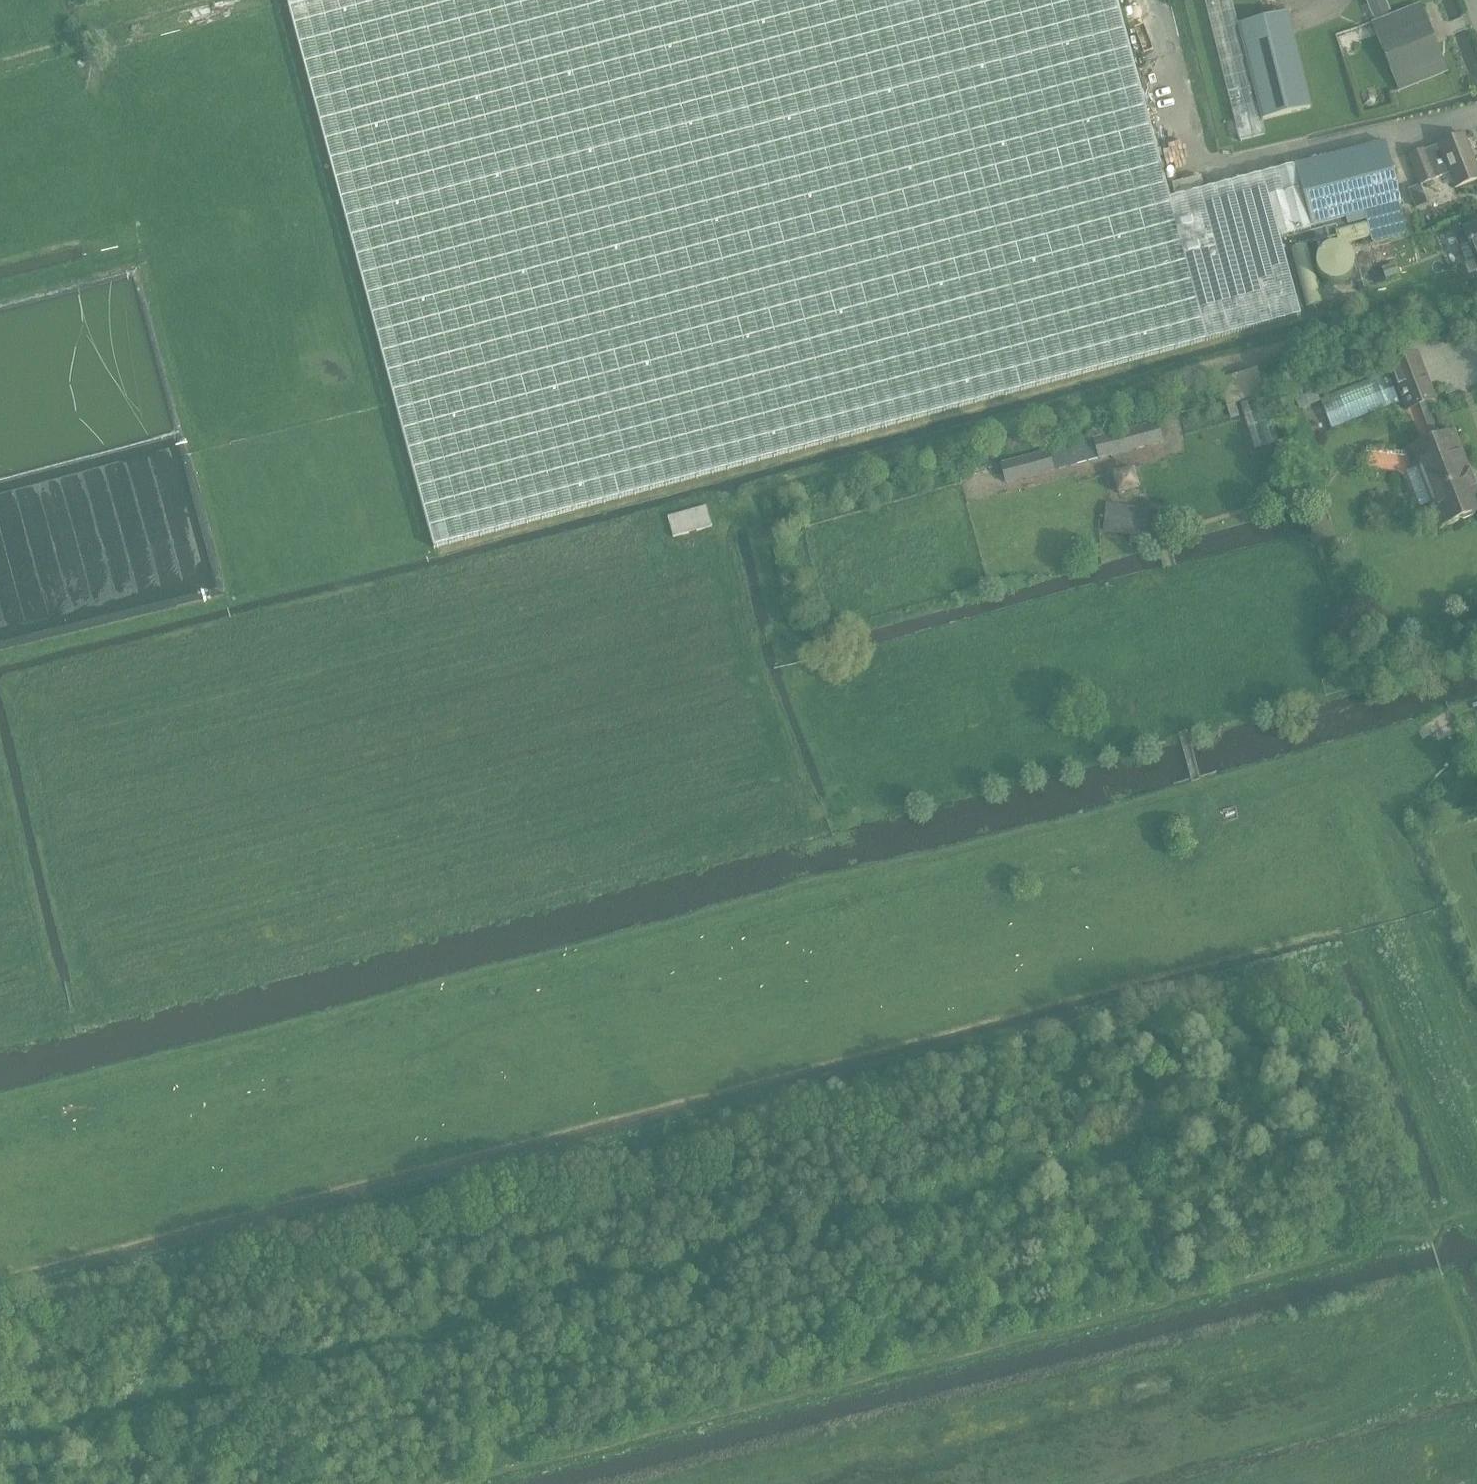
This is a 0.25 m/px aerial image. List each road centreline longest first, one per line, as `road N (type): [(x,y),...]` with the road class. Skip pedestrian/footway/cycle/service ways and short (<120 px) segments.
road 1 (track): [(195,0),(0,63)]

